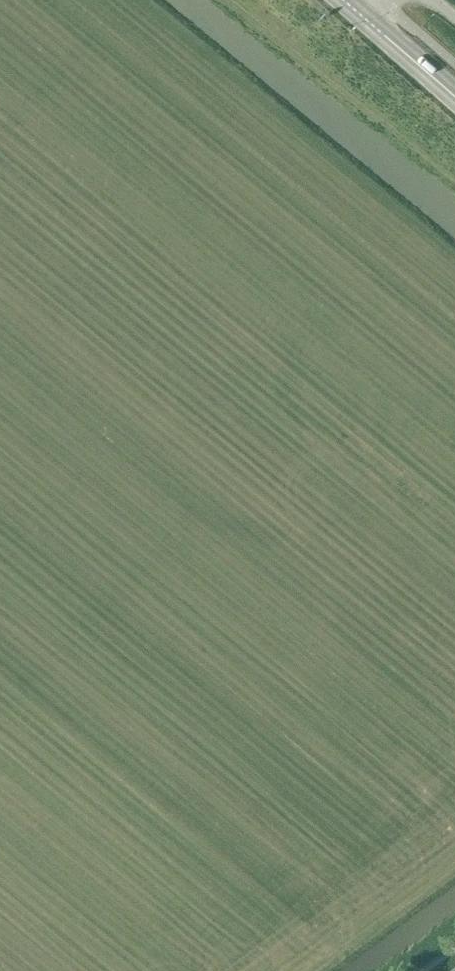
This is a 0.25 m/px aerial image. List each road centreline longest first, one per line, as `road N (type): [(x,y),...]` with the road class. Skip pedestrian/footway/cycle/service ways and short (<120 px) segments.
road 1 (tertiary): [(454,96),(346,0)]

